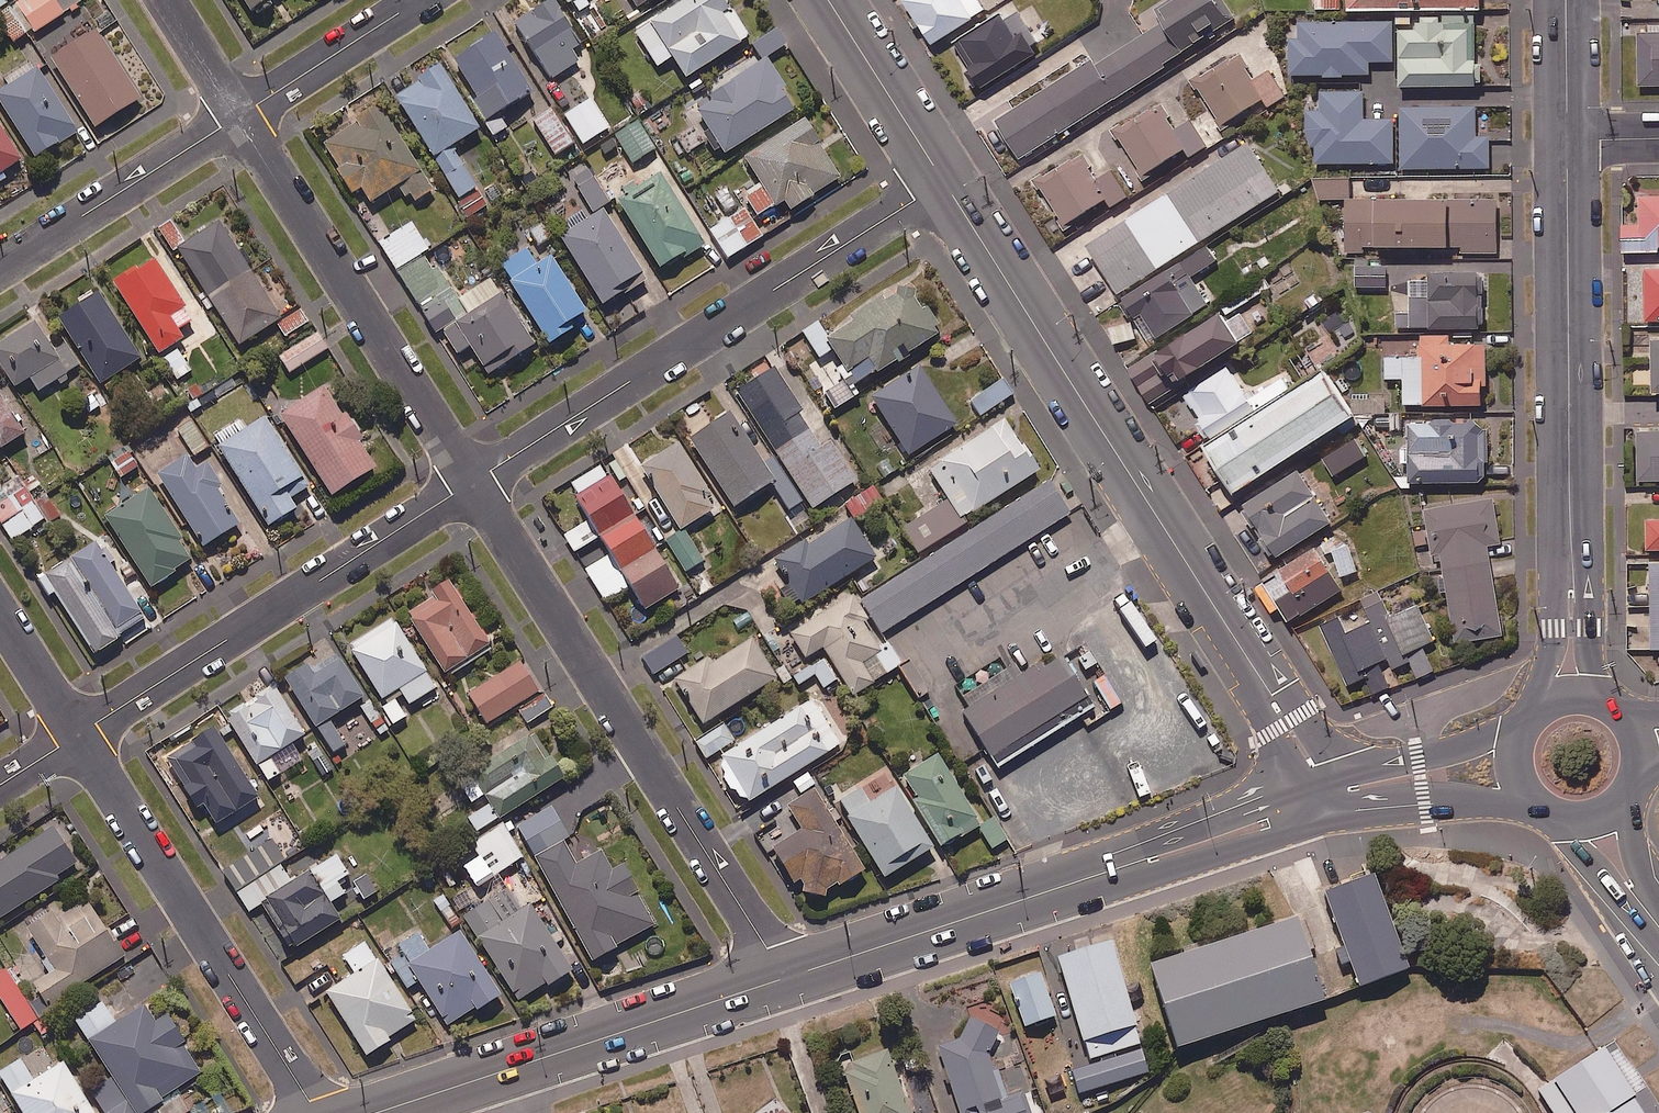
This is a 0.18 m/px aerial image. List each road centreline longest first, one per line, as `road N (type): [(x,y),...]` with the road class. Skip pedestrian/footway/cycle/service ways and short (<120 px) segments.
road 1 (tertiary): [(944,182),(1239,644),(1324,796)]
road 2 (residential): [(787,978),(472,483)]
road 3 (tertiary): [(1324,796),(787,978)]
road 4 (residential): [(472,483),(944,182)]
road 5 (tertiary): [(1578,697),(1570,672),(1568,141)]
road 6 (residential): [(79,735),(472,483)]
road 7 (residential): [(317,1112),(79,735)]
road 8 (residential): [(472,483),(241,115)]
road 9 (tertiary): [(787,978),(375,1112)]
road 10 (residential): [(241,115),(0,269)]
road 11 (tertiary): [(829,0),(944,182)]
road 12 (residential): [(421,0),(241,115)]
road 13 (tertiary): [(1324,796),(1421,774),(1493,769),(1525,778)]
road 14 (residential): [(79,735),(0,612)]
road 15 (tertiary): [(1568,141),(1566,0)]
road 16 (residential): [(241,115),(167,0)]
road 17 (unclassified): [(1591,815),(1658,924)]

